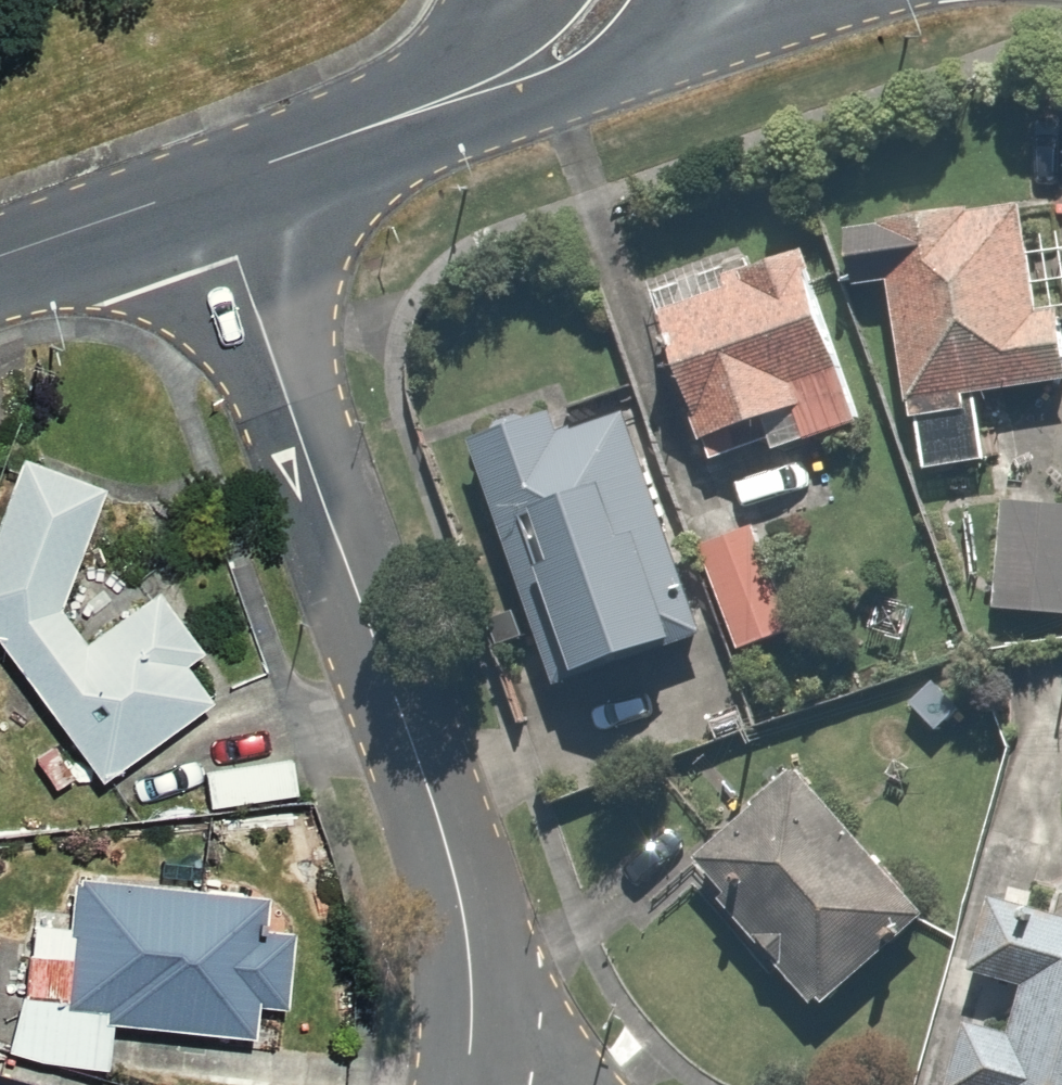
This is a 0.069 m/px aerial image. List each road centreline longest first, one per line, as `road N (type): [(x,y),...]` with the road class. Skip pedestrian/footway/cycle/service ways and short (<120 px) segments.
road 1 (residential): [(466,1084),(473,991),(446,841),(211,184)]
road 2 (residential): [(655,61),(453,137),(315,149)]
road 3 (residential): [(211,184),(0,259)]
road 4 (secondary): [(838,0),(655,61)]
road 5 (residential): [(430,90),(511,41),(557,0)]
road 6 (residential): [(315,149),(430,90)]

